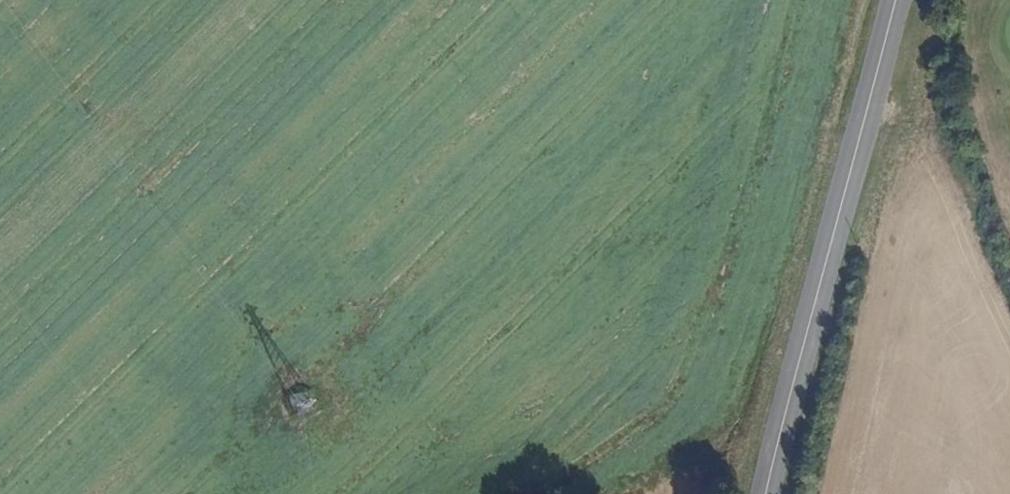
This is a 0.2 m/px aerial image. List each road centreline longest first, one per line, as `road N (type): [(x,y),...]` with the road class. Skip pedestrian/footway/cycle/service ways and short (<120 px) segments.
road 1 (secondary): [(768,493),(899,0)]

